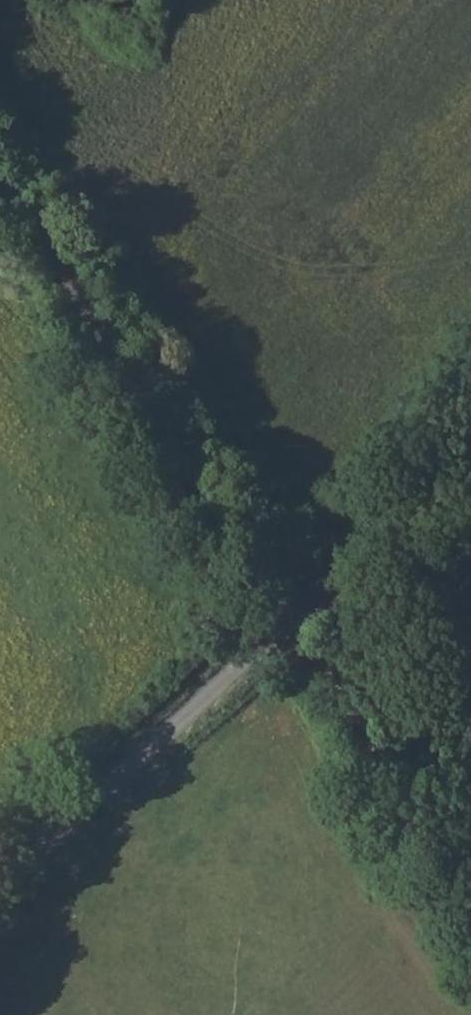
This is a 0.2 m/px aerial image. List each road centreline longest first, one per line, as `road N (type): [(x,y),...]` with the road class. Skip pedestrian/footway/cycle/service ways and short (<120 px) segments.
road 1 (tertiary): [(0,883),(297,617),(470,475)]

